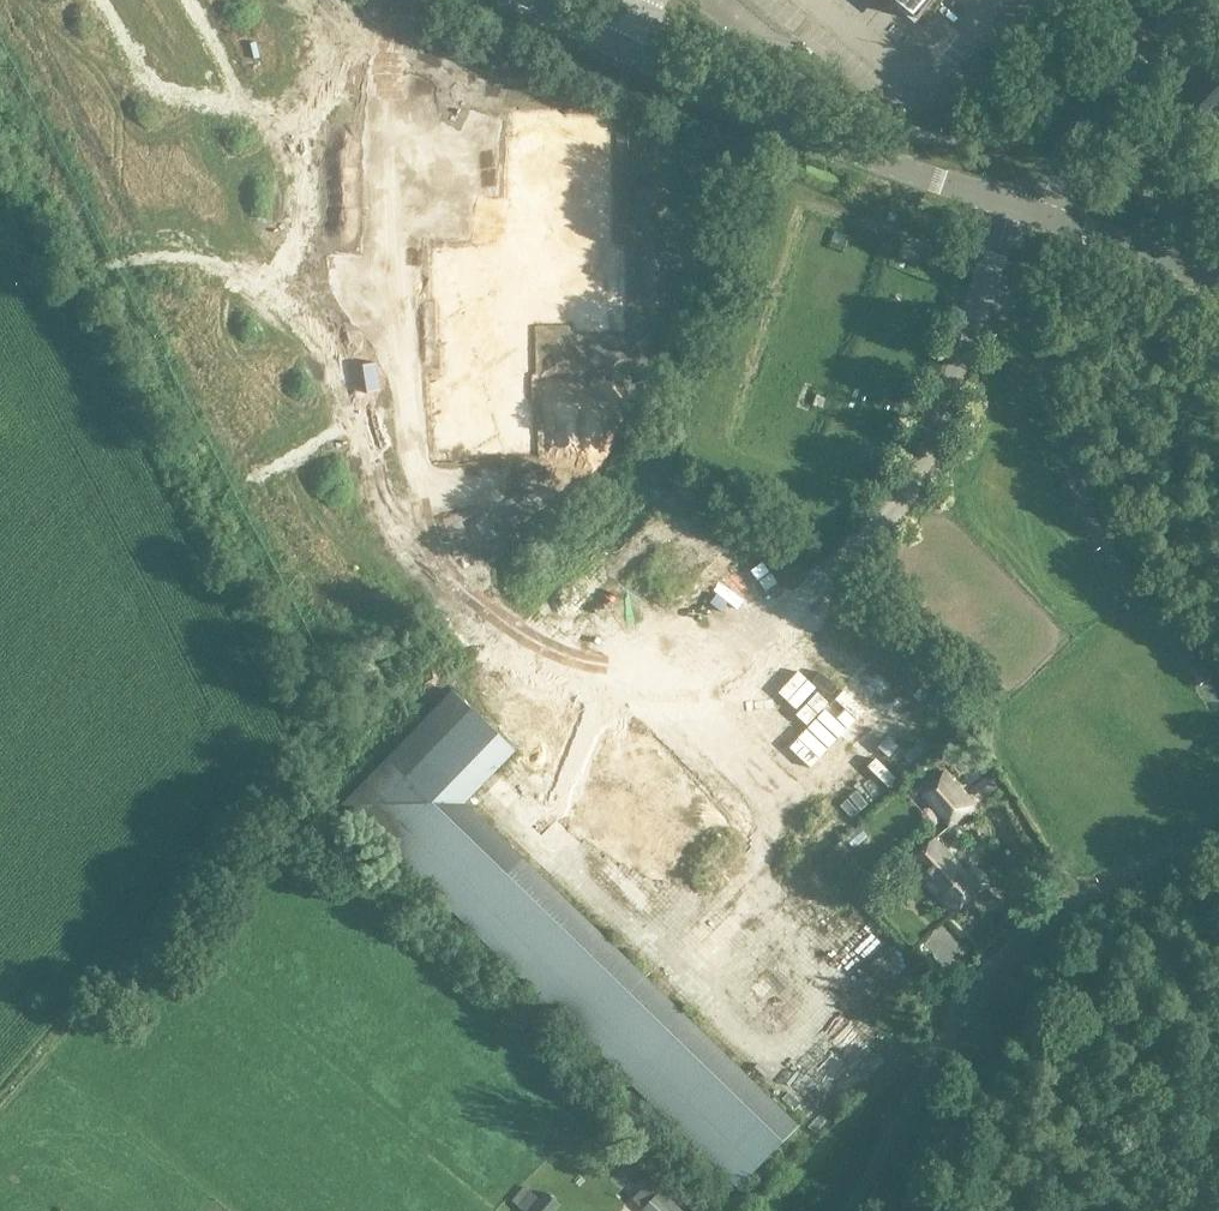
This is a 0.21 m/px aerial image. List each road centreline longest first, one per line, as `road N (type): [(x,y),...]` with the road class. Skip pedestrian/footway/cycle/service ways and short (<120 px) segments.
road 1 (residential): [(981,293),(928,450),(898,505),(753,649),(677,682),(627,681),(554,663),(519,651),(471,615),(433,558),(389,450)]
road 2 (unclassified): [(1218,806),(1186,841),(1077,903),(993,970),(946,1036),(847,1210)]
road 3 (tertiary): [(1023,209),(814,139),(519,0)]
road 4 (unclassified): [(981,293),(1040,347),(1072,474),(1095,531),(1218,703)]
road 5 (unclassified): [(1023,209),(1192,0)]
road 6 (residential): [(389,450),(366,338),(349,299),(310,266)]
road 7 (tertiary): [(1218,281),(1023,209)]
road 8 (residential): [(310,266),(248,244),(182,240),(134,248)]
road 9 (residential): [(233,96),(156,79),(111,0)]
road 10 (residential): [(310,266),(335,126)]
road 11 (residential): [(335,126),(397,0)]
road 12 (residential): [(277,514),(389,450)]

